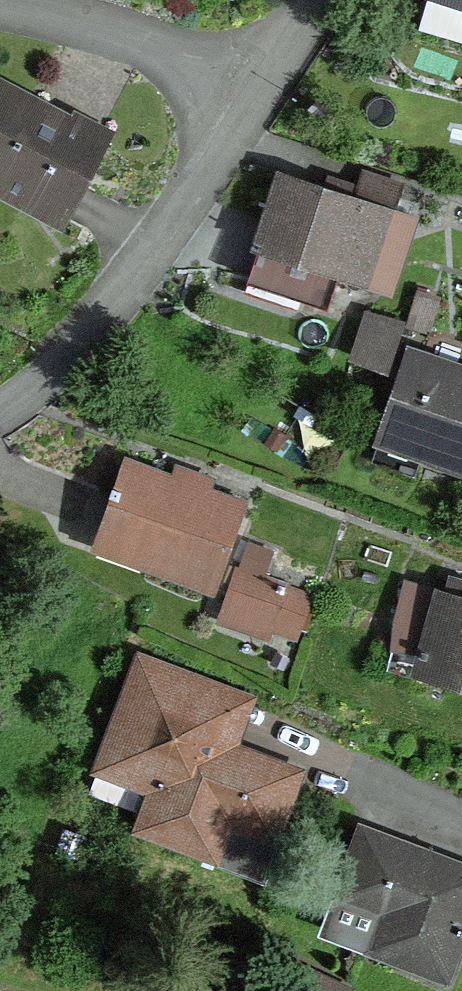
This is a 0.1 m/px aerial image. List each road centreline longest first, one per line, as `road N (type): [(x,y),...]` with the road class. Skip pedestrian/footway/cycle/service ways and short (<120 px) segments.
road 1 (residential): [(250,103),(125,289),(0,402)]
road 2 (residential): [(250,103),(0,13)]
road 3 (residential): [(317,0),(250,103)]

